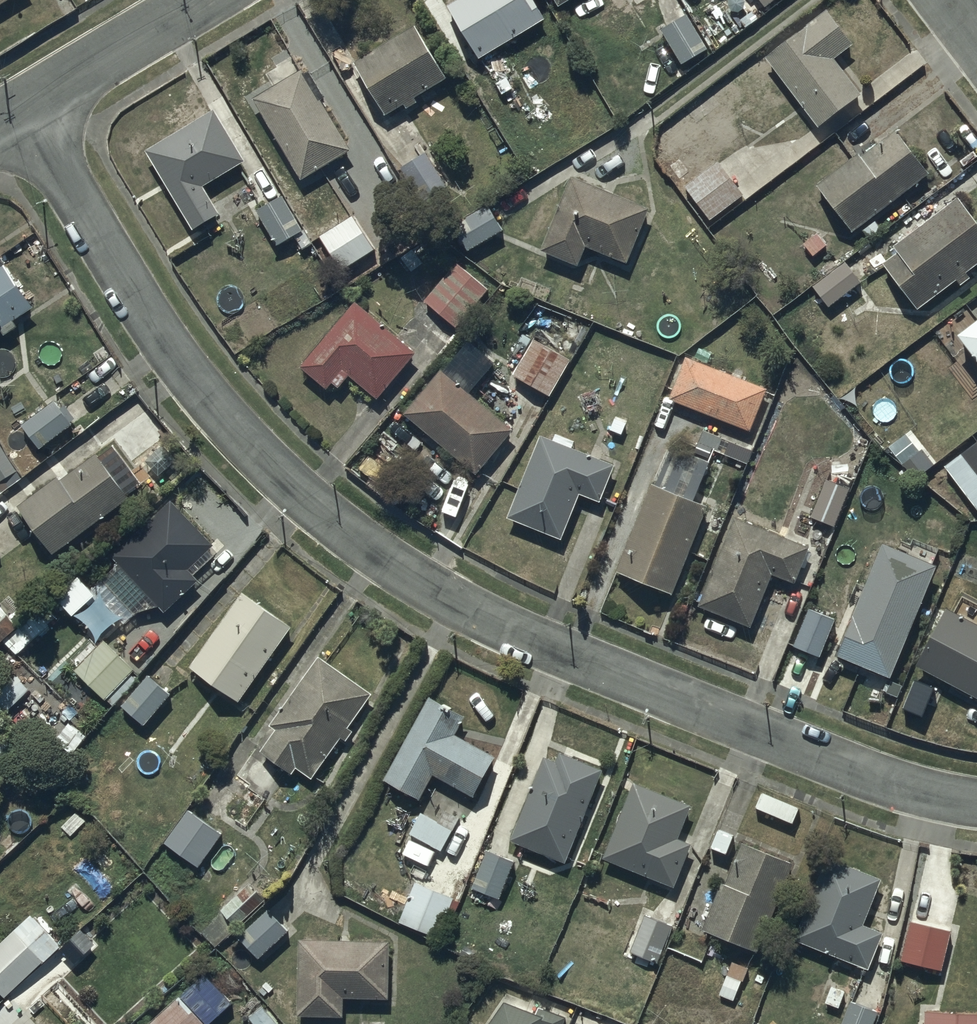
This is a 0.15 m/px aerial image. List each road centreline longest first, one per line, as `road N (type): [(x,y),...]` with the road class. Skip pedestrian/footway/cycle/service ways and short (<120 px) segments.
road 1 (residential): [(21,109),(165,355),(253,460),(347,543),(446,607),(571,660),(867,778),(976,807)]
road 2 (residential): [(203,0),(21,109)]

